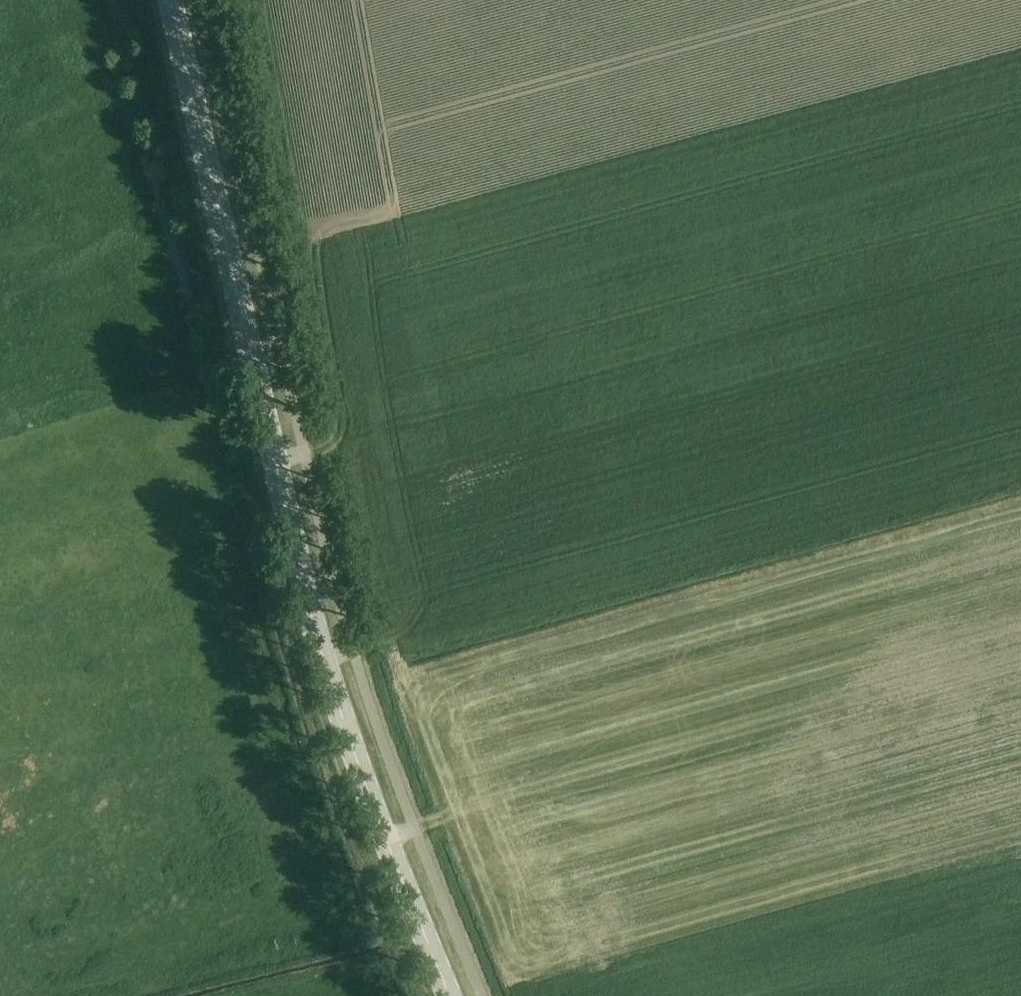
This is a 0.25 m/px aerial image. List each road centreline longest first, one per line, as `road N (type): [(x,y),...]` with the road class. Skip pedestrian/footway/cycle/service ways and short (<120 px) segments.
road 1 (secondary): [(452,995),(329,694),(283,530),(274,459),(171,0)]

